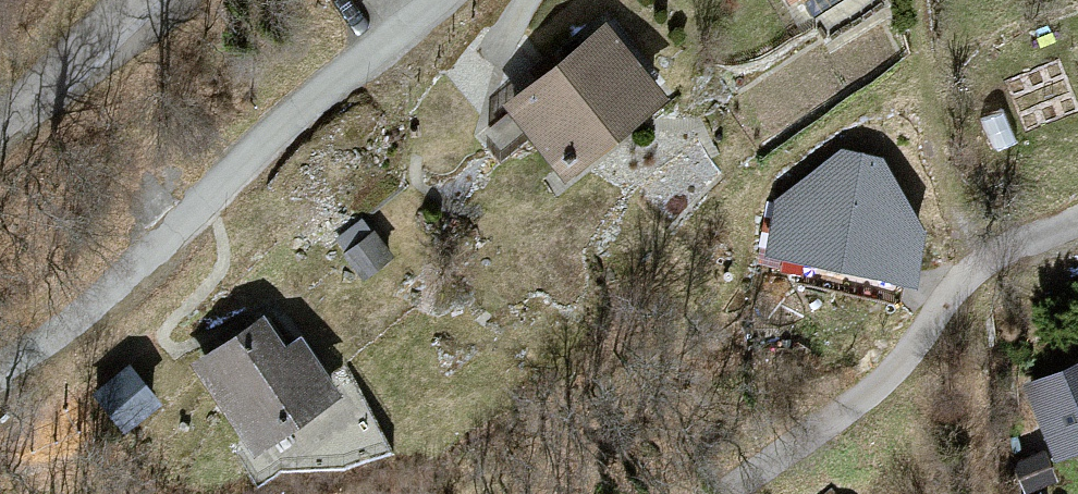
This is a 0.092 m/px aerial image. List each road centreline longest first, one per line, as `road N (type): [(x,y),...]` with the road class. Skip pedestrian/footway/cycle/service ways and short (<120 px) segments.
road 1 (unclassified): [(0,368),(81,318),(428,0)]
road 2 (residential): [(723,493),(877,383),(961,280),(1004,250),(1077,221)]
road 3 (unclassified): [(0,124),(136,0)]

